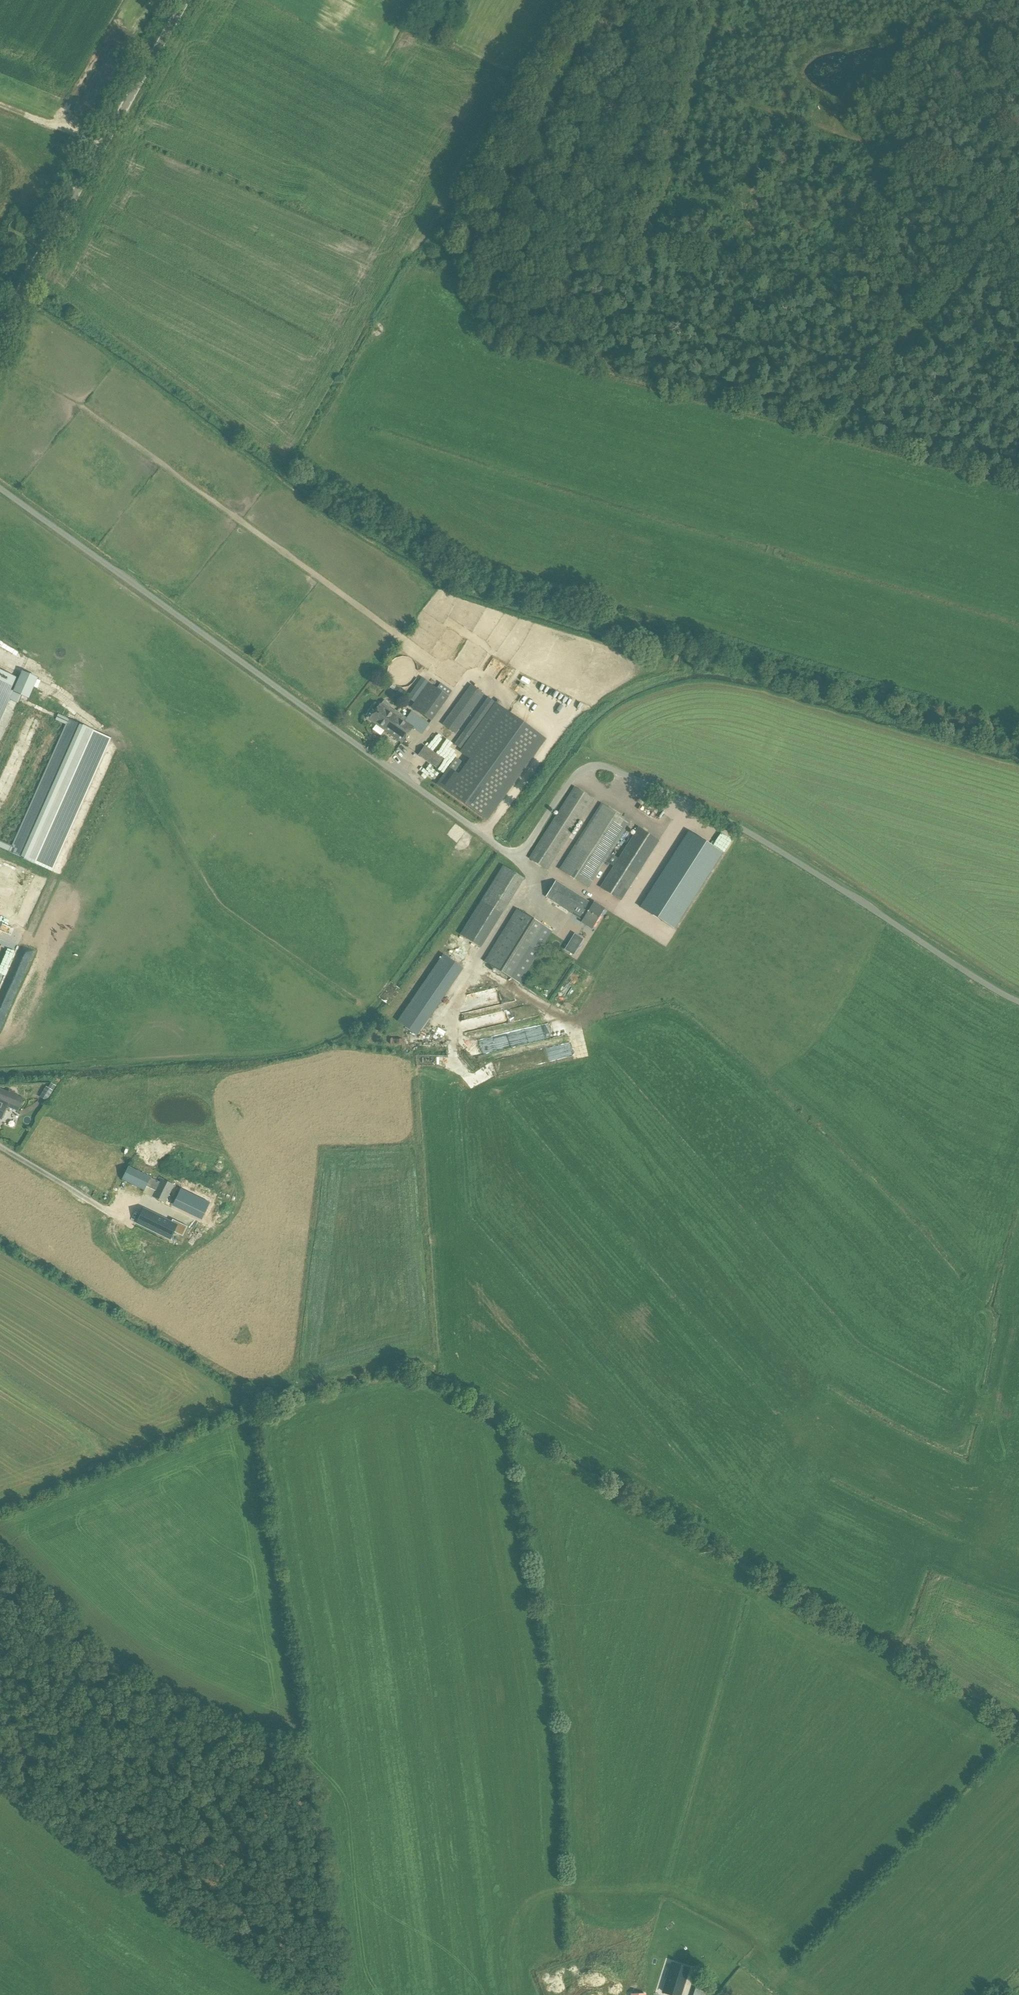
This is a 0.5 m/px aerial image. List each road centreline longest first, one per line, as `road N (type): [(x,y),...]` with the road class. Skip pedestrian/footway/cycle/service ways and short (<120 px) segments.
road 1 (unclassified): [(0,488),(506,853),(526,850),(577,773),(604,766),(747,831),(1018,1002)]
road 2 (track): [(709,0),(647,235),(922,318),(1018,201)]
road 3 (tertiary): [(0,341),(189,0)]
road 4 (track): [(1018,194),(690,74)]
road 5 (track): [(922,318),(827,432)]
road 6 (track): [(647,235),(610,372)]

